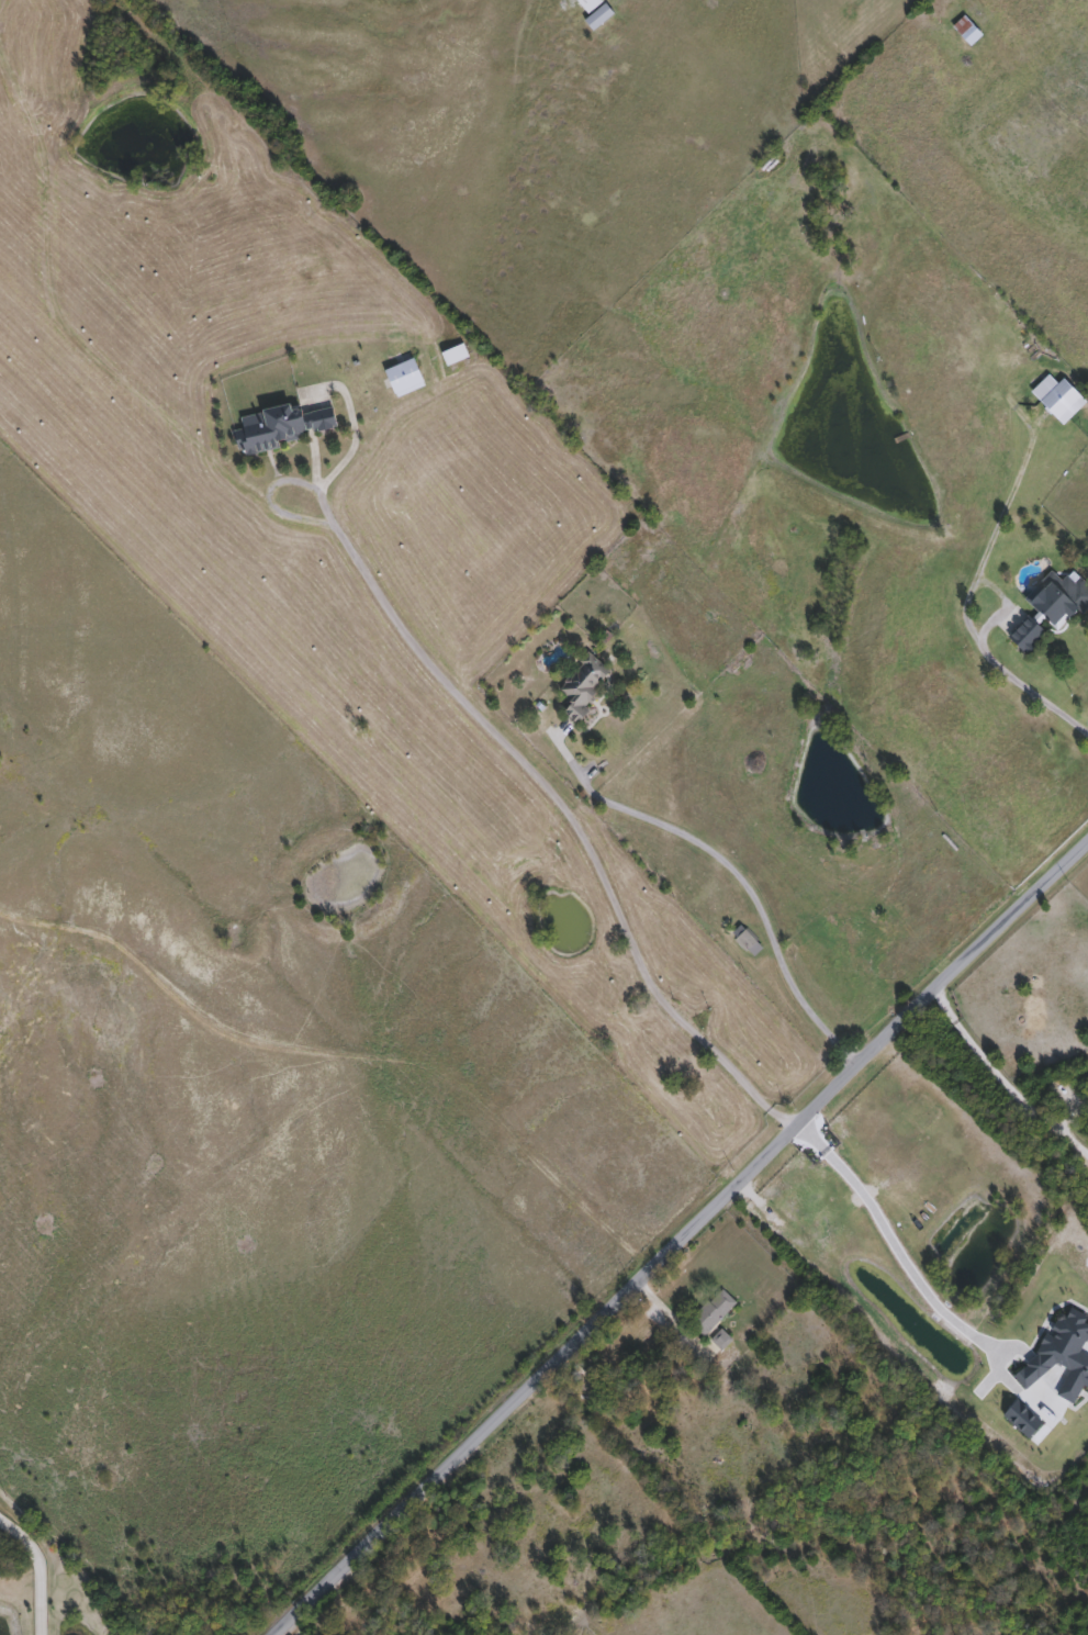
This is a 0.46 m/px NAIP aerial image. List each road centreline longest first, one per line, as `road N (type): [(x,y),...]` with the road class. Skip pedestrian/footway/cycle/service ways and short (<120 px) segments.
road 1 (tertiary): [(269,1634),(1087,841)]

